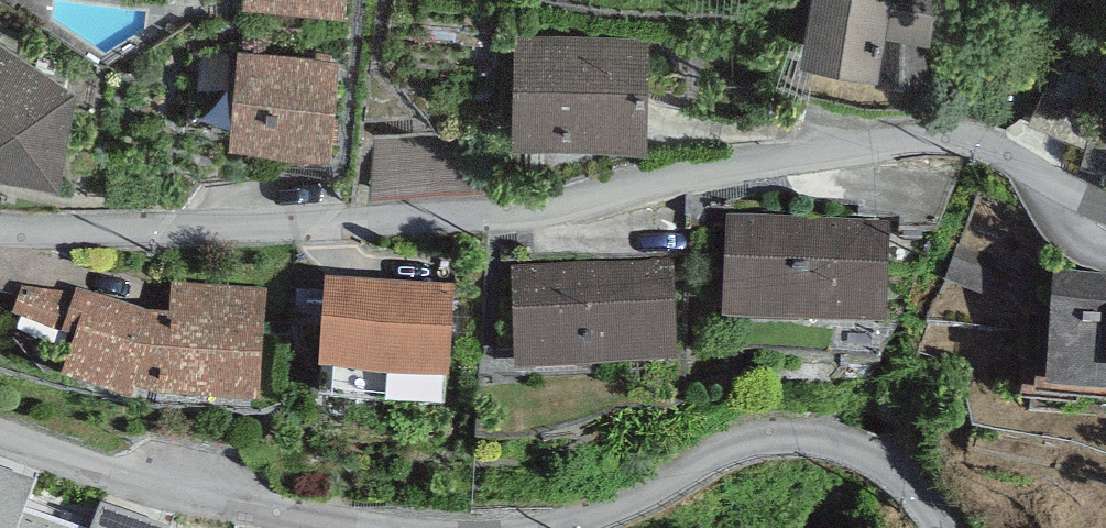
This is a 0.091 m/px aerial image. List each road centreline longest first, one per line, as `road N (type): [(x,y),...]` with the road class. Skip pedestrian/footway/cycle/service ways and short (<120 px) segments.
road 1 (residential): [(0,229),(433,220),(910,142),(965,143),(1105,202)]
road 2 (residential): [(948,527),(874,455),(846,442),(786,435),(722,449),(589,515),(538,527)]
road 3 (residential): [(382,527),(176,493),(0,437)]

